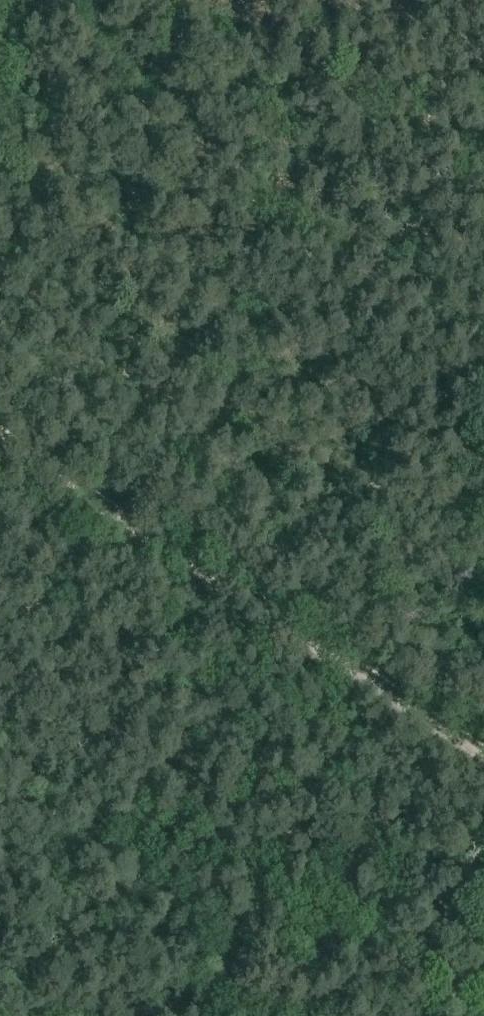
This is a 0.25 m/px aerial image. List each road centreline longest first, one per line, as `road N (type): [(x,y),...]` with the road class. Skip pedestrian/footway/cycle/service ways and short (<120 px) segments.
road 1 (track): [(365,684),(173,560)]
road 2 (track): [(173,560),(0,442)]
road 3 (track): [(483,760),(365,684)]

